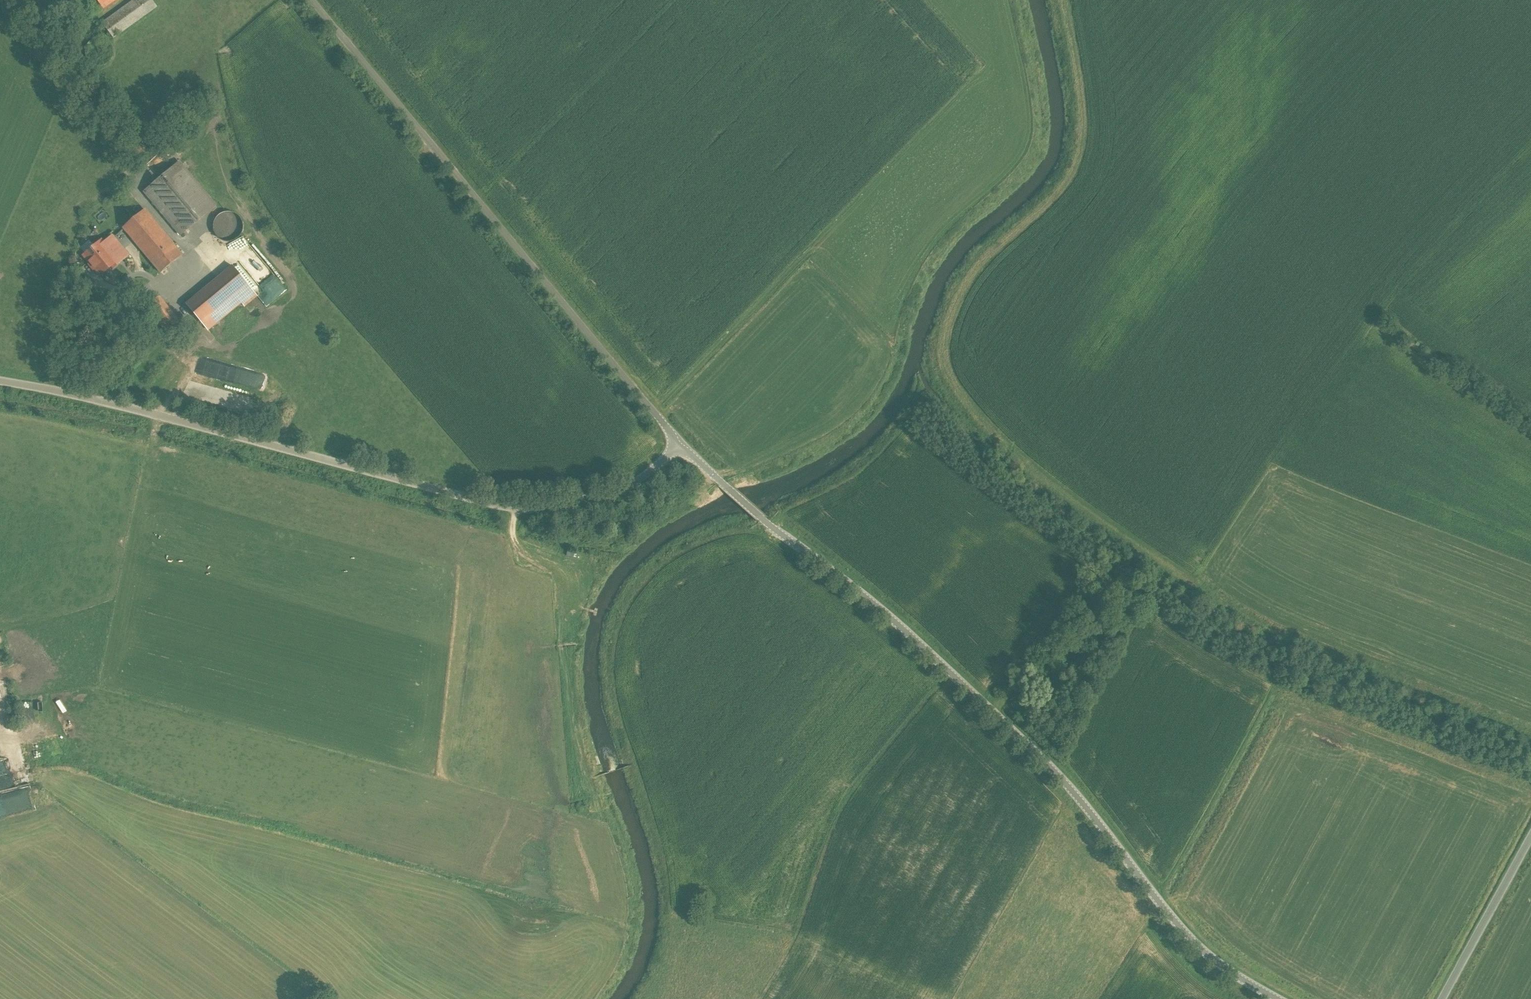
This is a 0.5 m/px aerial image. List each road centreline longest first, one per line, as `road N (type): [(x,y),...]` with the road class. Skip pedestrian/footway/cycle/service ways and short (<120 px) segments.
road 1 (residential): [(678,442),(1033,749),(1192,939),(1276,998)]
road 2 (residential): [(678,442),(627,487),(567,502),(513,504),(0,381)]
road 3 (residential): [(310,0),(678,442)]
road 4 (track): [(0,247),(87,25)]
road 5 (unclassified): [(1530,837),(1444,998)]
road 6 (track): [(517,504),(516,541),(560,582),(562,637)]

